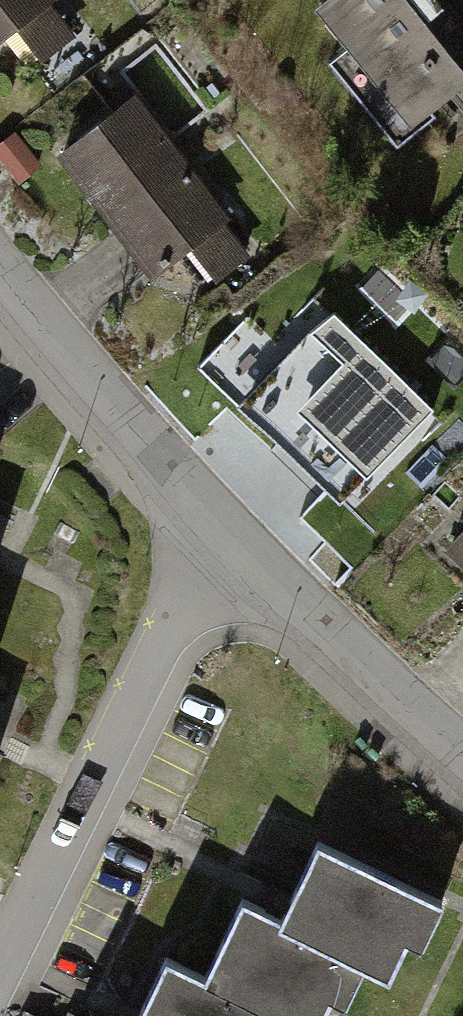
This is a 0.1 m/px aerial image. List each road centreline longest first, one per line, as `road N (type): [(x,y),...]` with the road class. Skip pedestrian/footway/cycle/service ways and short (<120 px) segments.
road 1 (residential): [(223,567),(0,965)]
road 2 (residential): [(223,567),(0,285)]
road 3 (residential): [(462,762),(223,567)]

